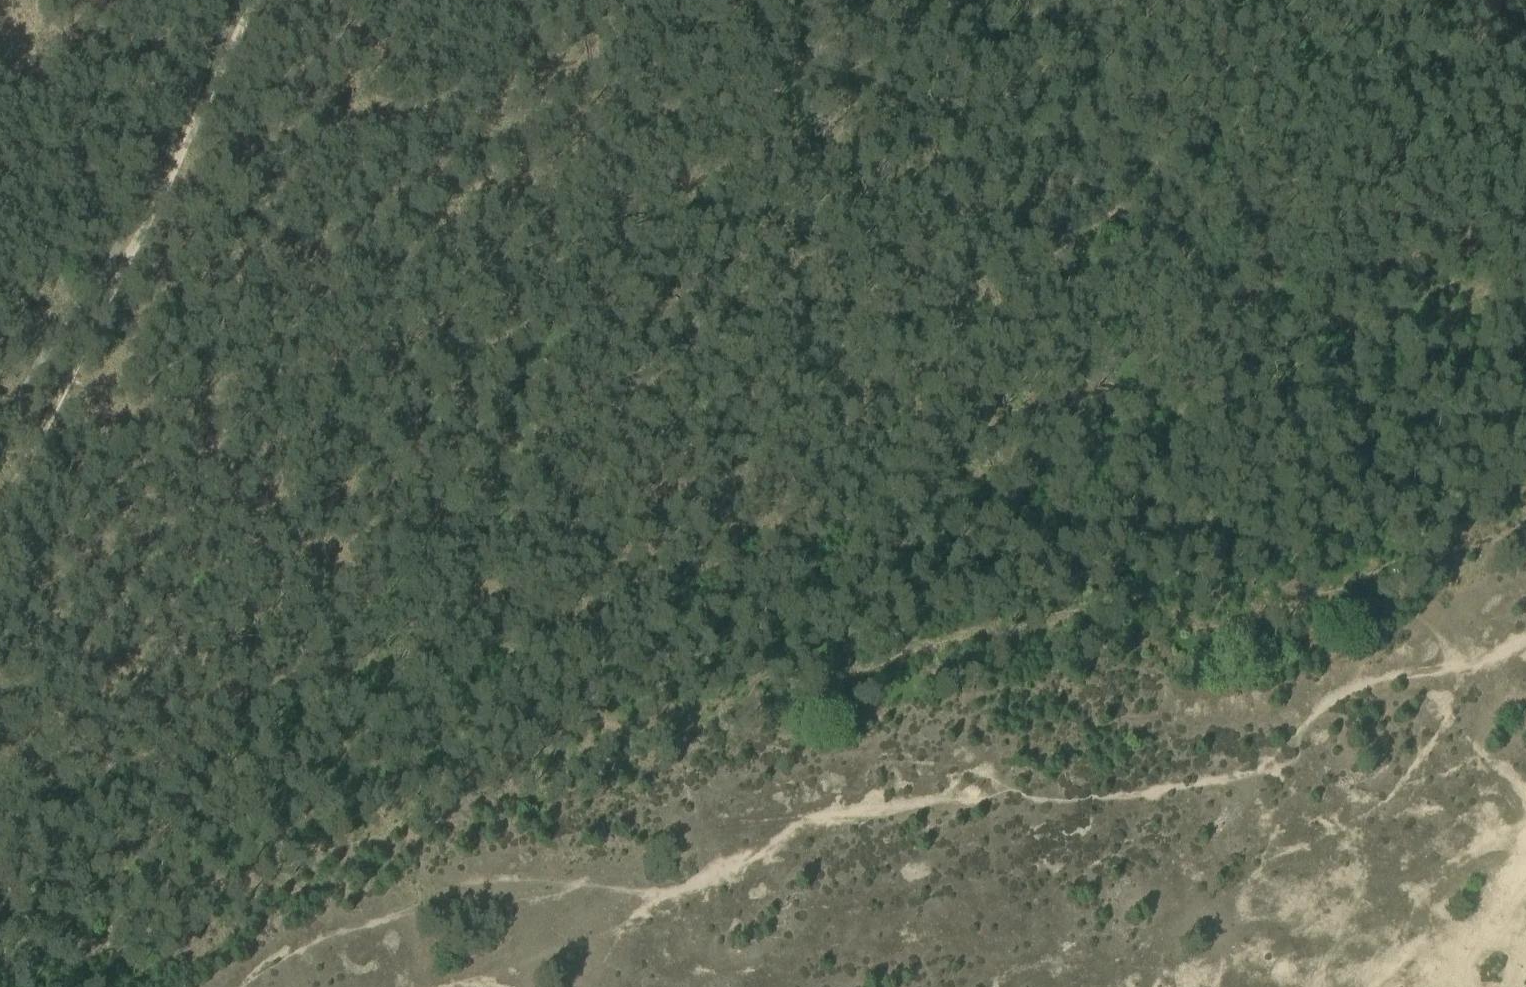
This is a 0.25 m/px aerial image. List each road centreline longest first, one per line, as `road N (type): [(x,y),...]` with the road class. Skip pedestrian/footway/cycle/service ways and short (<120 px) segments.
road 1 (track): [(0,523),(263,0)]

